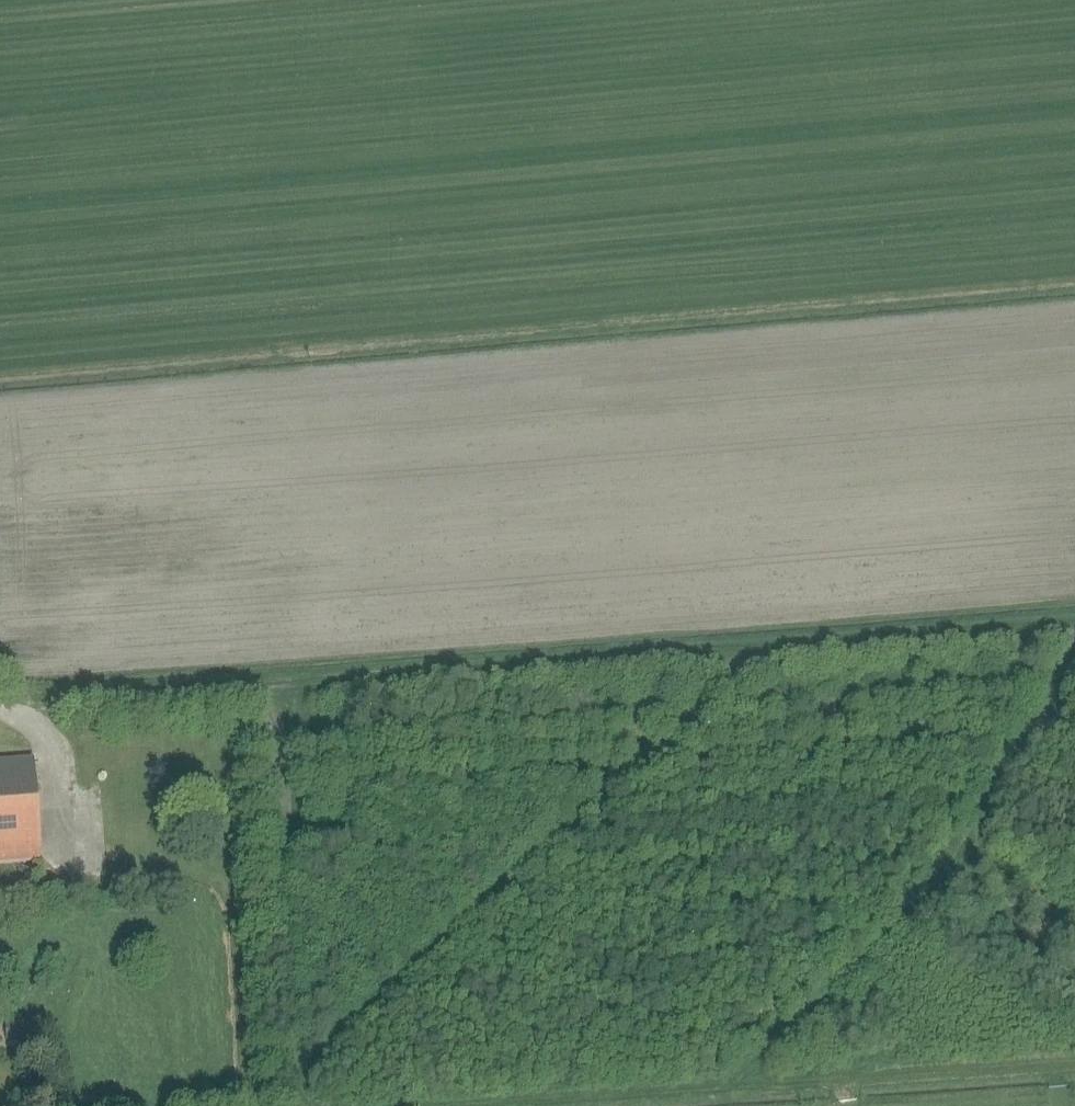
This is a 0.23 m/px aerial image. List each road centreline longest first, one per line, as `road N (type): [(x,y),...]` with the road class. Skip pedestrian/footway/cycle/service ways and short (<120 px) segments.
road 1 (track): [(1074,719),(280,779),(257,702),(245,697),(0,712)]

